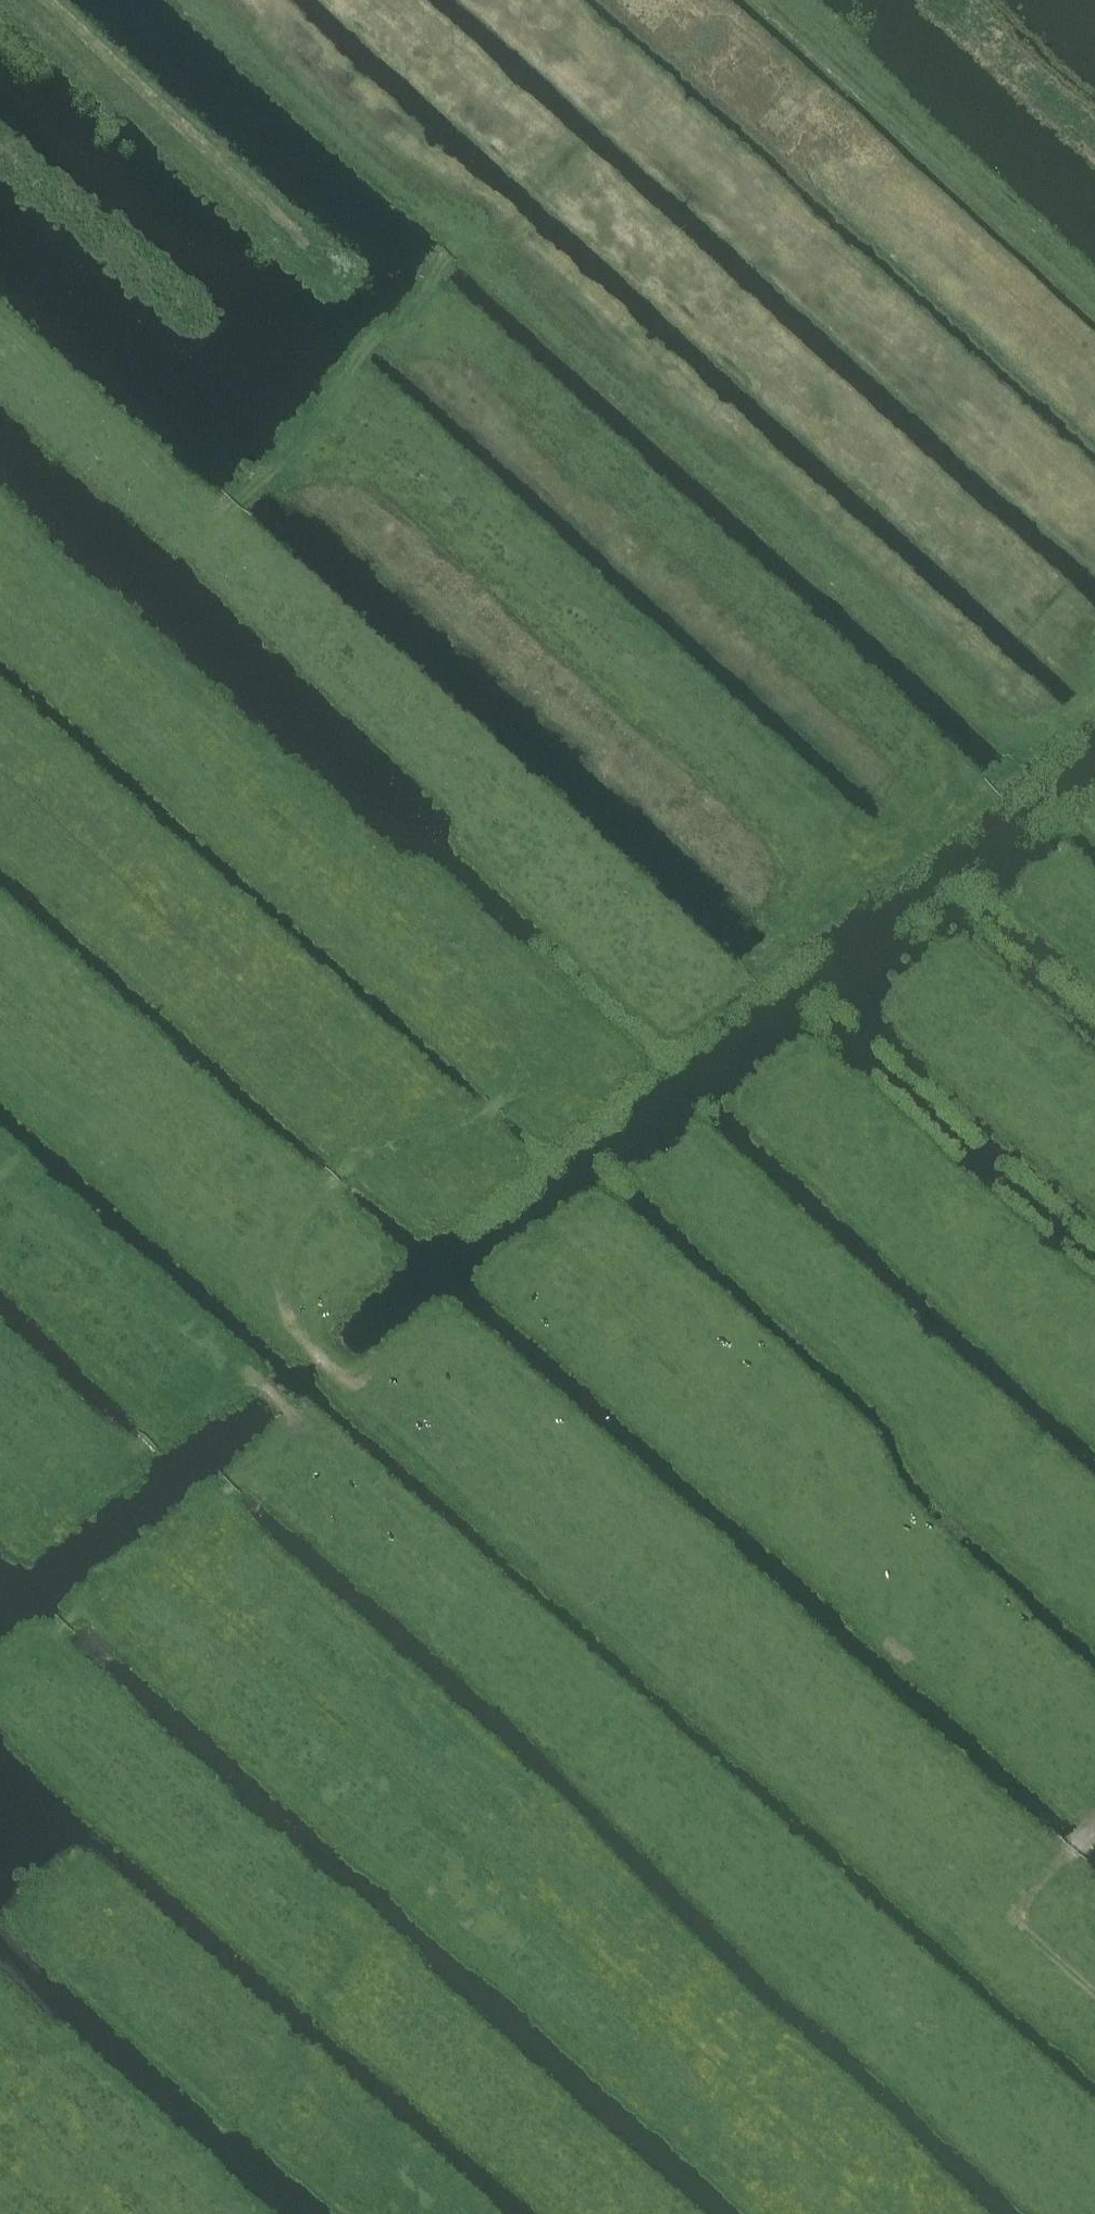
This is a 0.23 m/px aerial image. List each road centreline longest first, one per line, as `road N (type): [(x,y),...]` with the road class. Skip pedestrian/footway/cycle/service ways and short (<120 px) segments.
road 1 (track): [(189,498),(0,324)]
road 2 (track): [(1094,1988),(1029,1932),(1024,1900),(1094,1821)]

